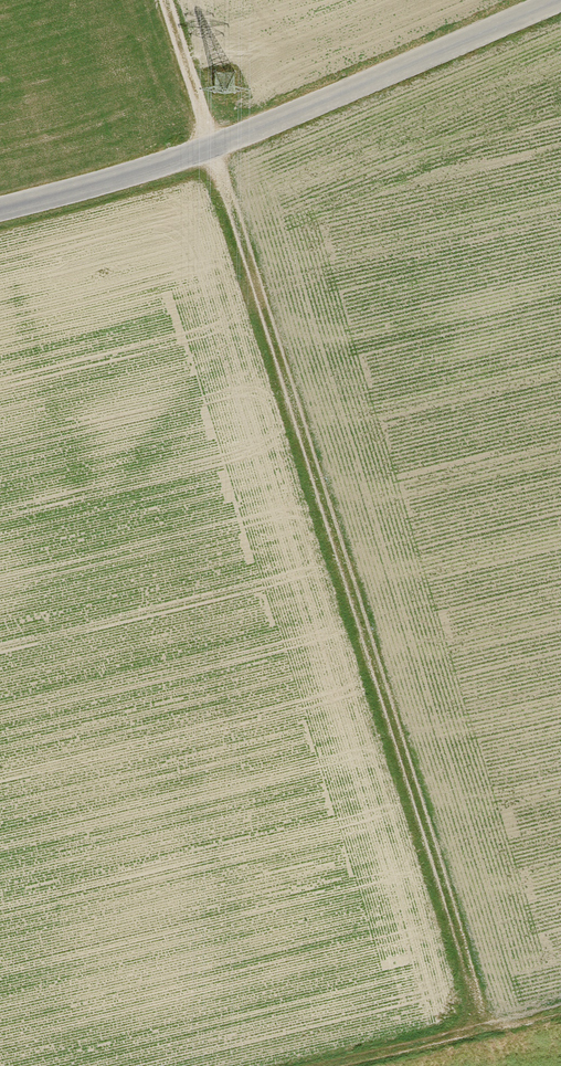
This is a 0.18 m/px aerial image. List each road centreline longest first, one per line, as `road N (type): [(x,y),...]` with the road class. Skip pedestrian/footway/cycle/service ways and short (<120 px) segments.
road 1 (track): [(163,0),(483,1022)]
road 2 (unclassified): [(546,0),(209,142),(0,207)]
road 3 (track): [(307,1065),(560,1005)]

